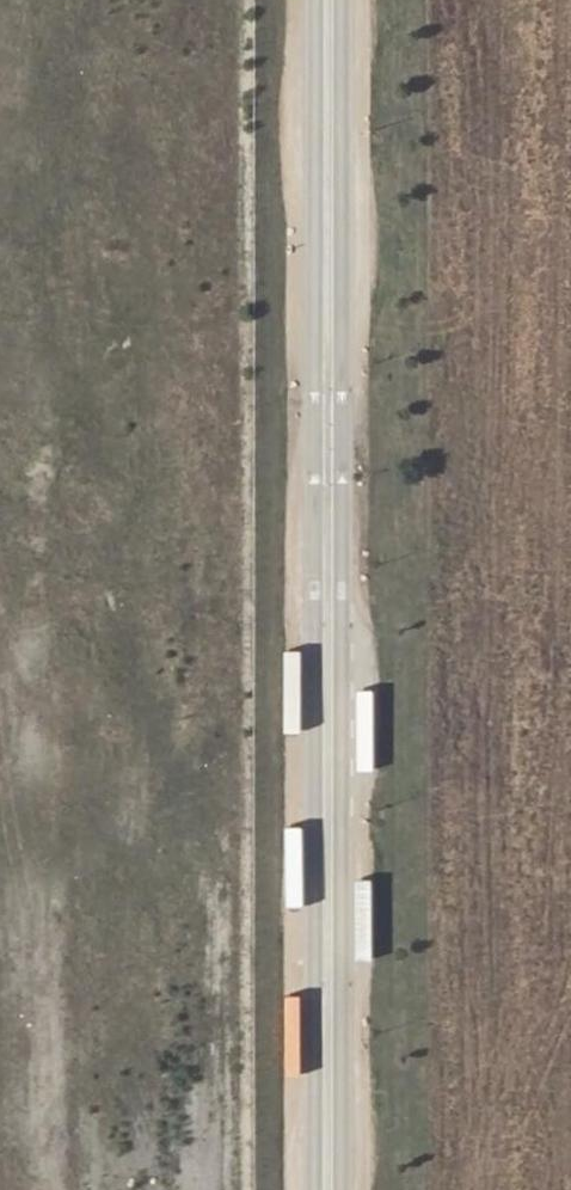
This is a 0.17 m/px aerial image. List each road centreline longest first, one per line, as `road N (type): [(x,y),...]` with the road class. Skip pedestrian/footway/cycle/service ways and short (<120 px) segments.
road 1 (unclassified): [(313,0),(312,1189)]
road 2 (unclassified): [(340,1189),(340,0)]

